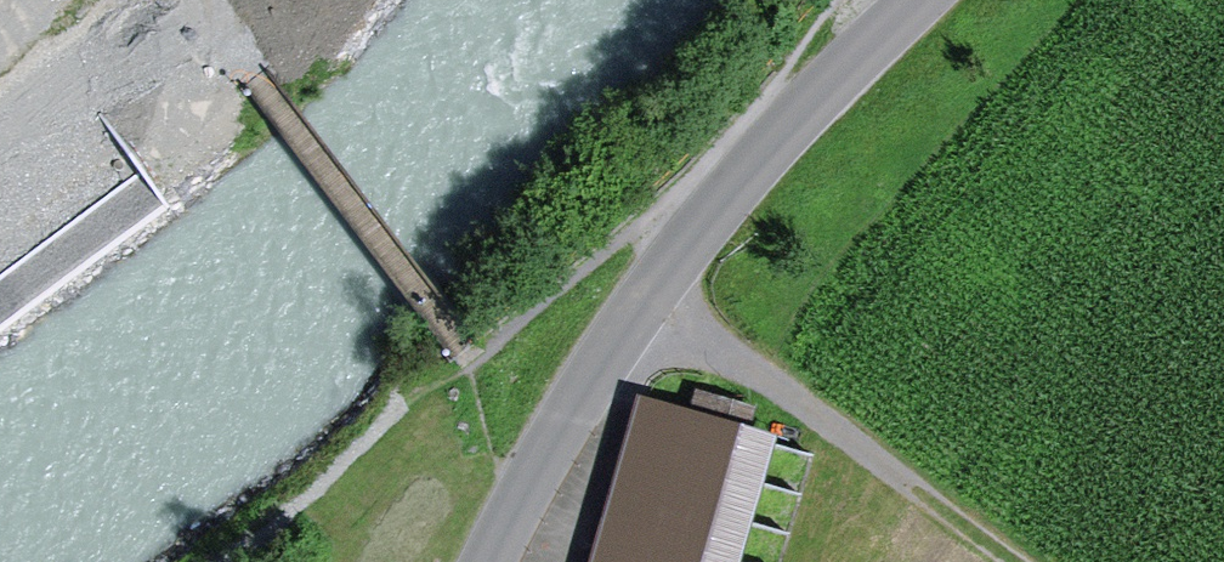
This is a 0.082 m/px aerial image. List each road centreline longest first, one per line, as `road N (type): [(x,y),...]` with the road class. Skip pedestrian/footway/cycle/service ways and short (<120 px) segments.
road 1 (unclassified): [(488,561),(649,301),(783,125),(910,0)]
road 2 (track): [(1018,561),(649,301)]
road 3 (unclassified): [(237,0),(163,72),(0,196)]

